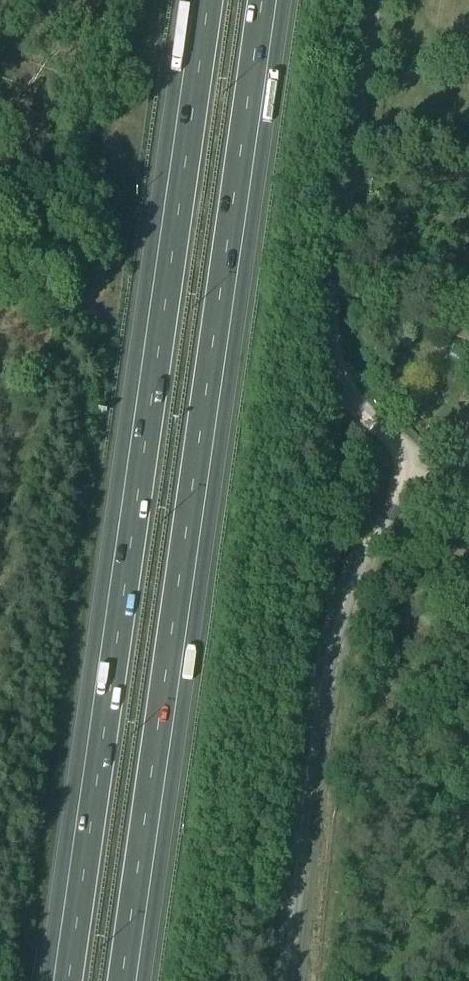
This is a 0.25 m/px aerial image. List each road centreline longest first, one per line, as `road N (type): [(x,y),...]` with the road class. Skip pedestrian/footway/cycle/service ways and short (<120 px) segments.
road 1 (motorway): [(202,0),(60,980)]
road 2 (motorway): [(130,980),(270,0)]
road 3 (unclassified): [(289,980),(330,663),(352,589),(413,455)]
road 4 (unclassified): [(413,455),(347,397),(327,336),(370,0)]

